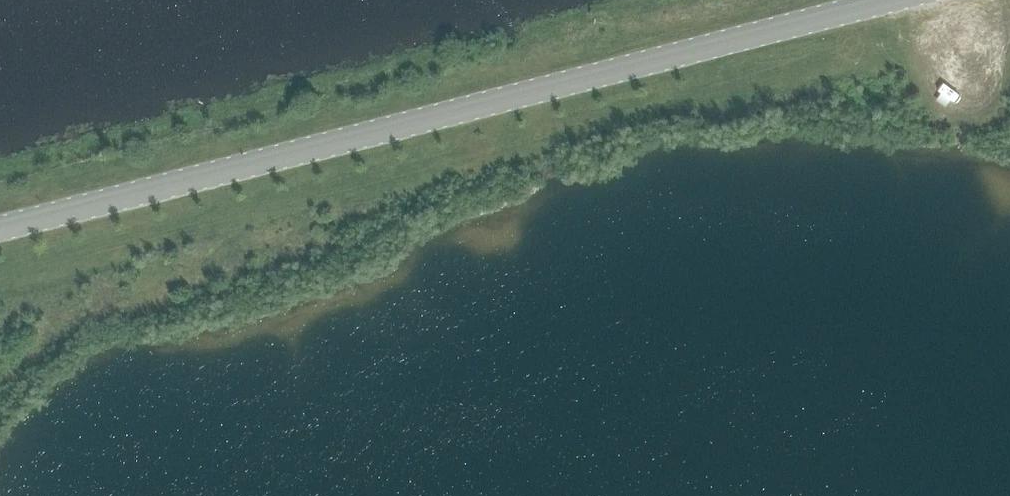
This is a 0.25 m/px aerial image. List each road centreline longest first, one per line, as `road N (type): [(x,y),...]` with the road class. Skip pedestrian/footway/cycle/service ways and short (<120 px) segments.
road 1 (unclassified): [(886,0),(0,227)]

